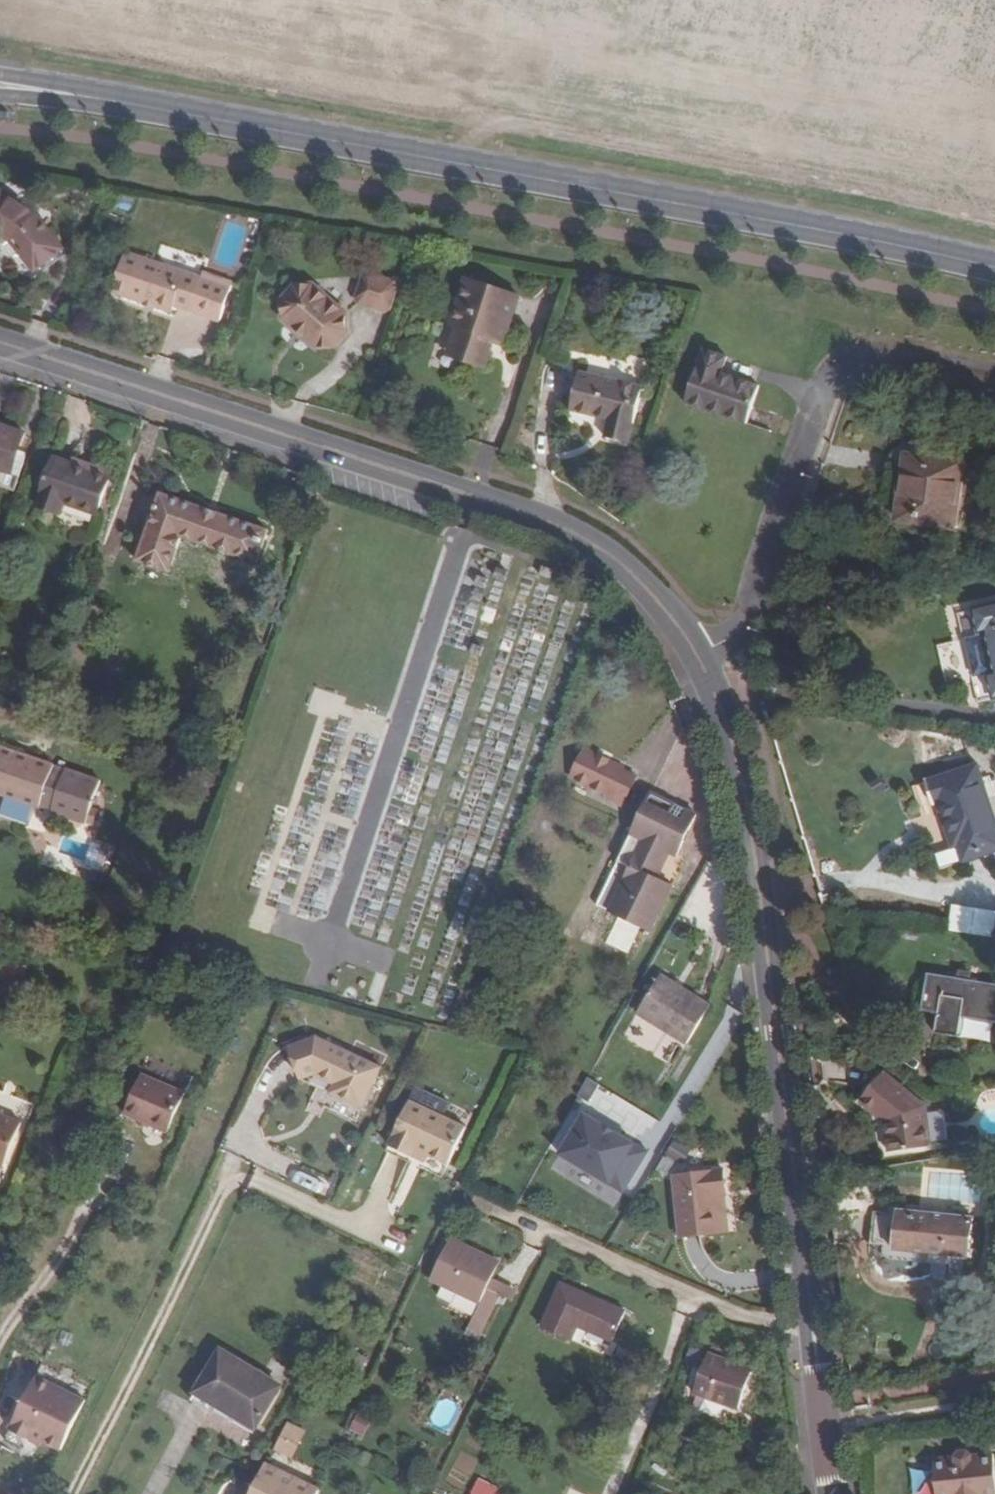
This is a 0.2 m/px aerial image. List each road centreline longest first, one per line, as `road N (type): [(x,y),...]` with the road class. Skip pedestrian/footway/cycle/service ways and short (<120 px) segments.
road 1 (tertiary): [(0,86),(850,241),(994,276)]
road 2 (tertiary): [(829,1493),(736,777),(693,656)]
road 3 (tertiary): [(693,656),(607,559),(564,534),(0,347)]
road 4 (residential): [(693,656),(725,640),(744,612),(822,385),(843,362),(889,356),(994,373)]

